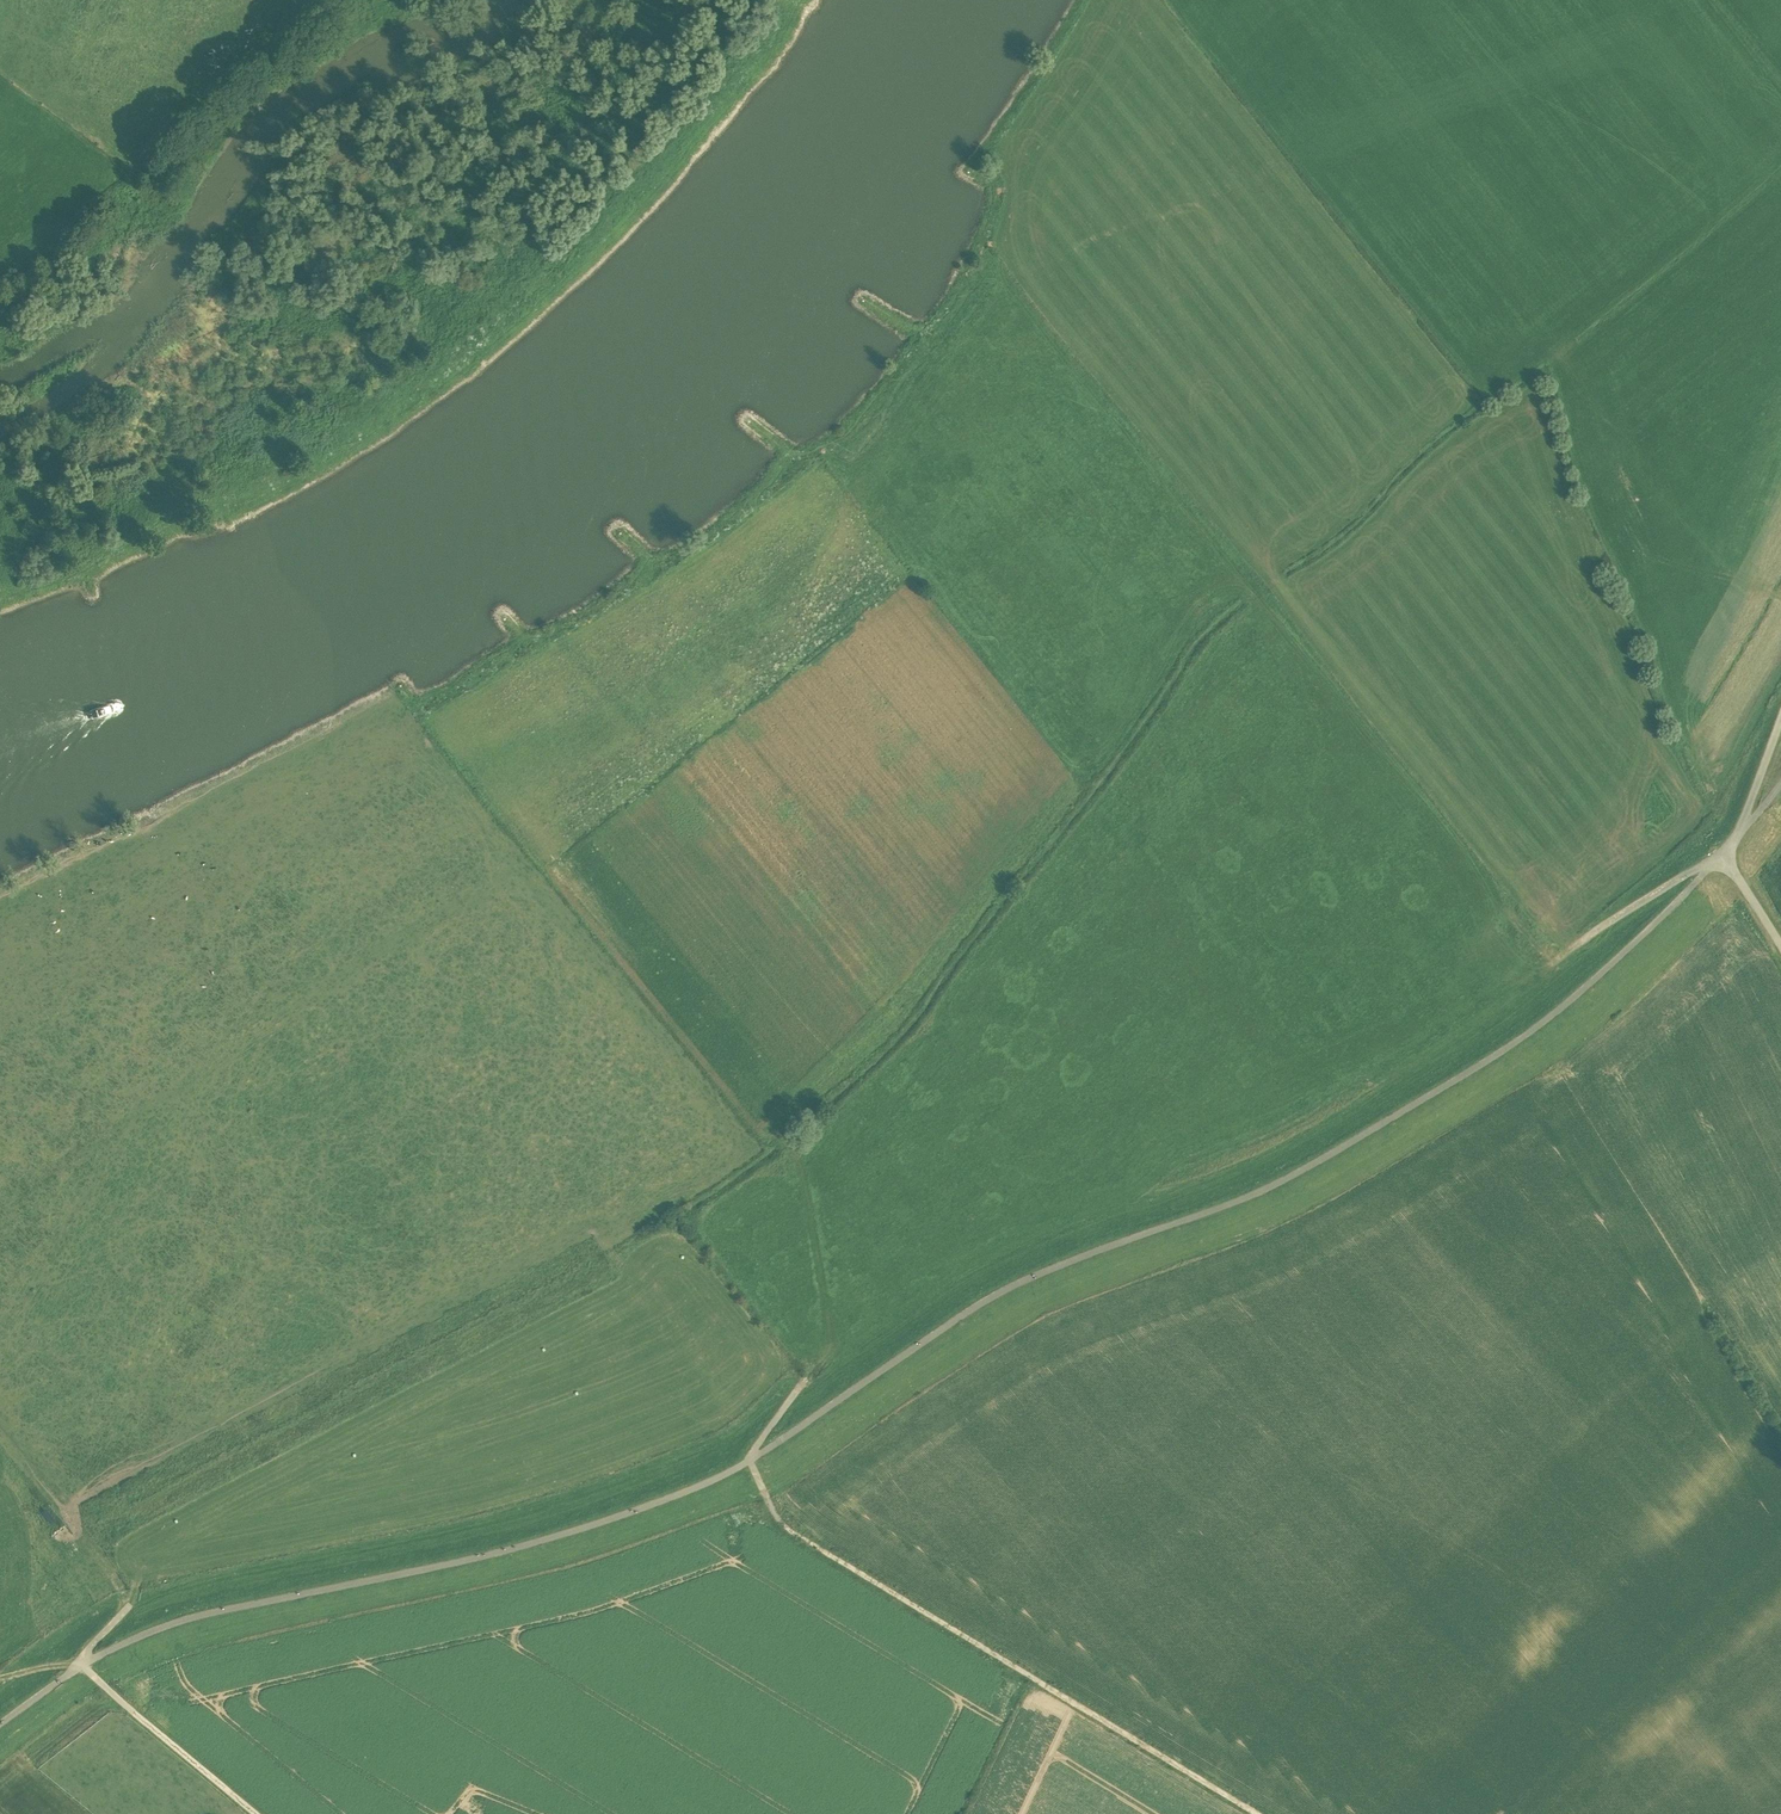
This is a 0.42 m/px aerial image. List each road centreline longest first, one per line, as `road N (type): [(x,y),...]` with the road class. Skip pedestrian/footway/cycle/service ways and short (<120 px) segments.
road 1 (track): [(790,1530),(750,1464),(834,1340),(806,1182),(780,1133)]
road 2 (track): [(1780,600),(1766,591),(1583,312)]
road 3 (track): [(84,1664),(134,1605),(0,1433)]
road 4 (track): [(254,1813),(84,1664)]
road 5 (track): [(1555,954),(1723,856)]

